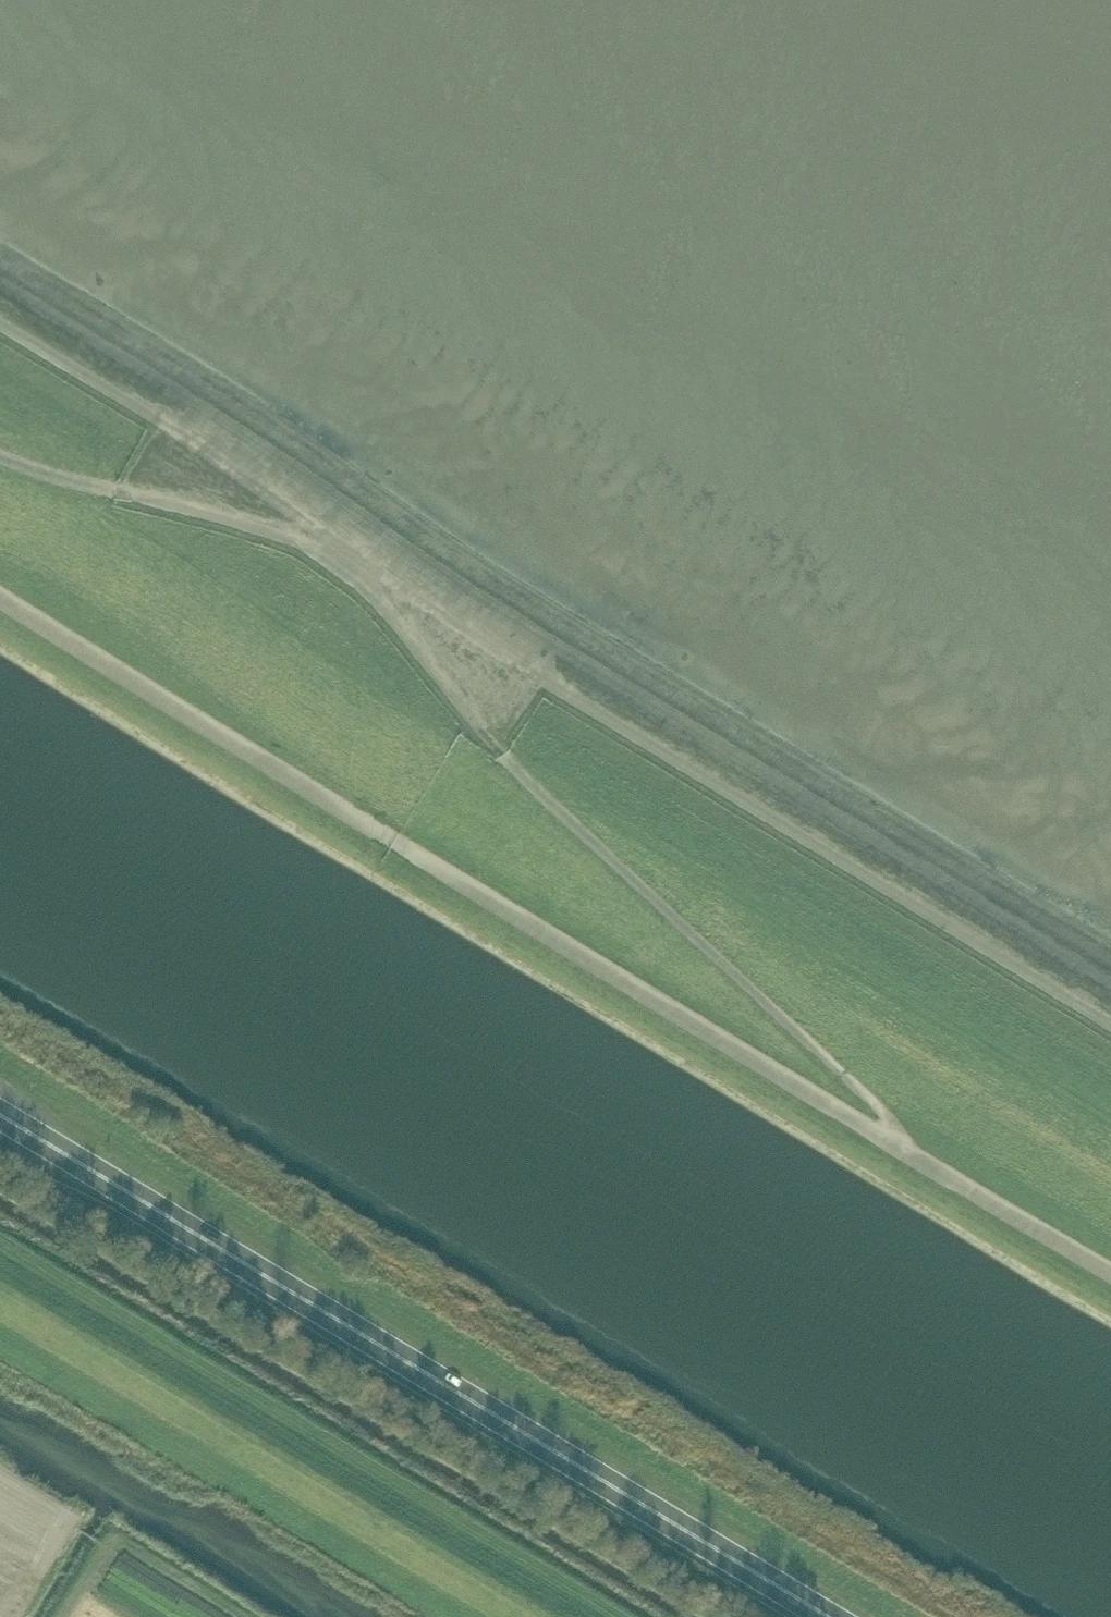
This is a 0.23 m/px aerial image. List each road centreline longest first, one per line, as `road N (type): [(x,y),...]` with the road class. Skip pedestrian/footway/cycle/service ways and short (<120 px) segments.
road 1 (primary): [(830,1616),(0,1115)]

